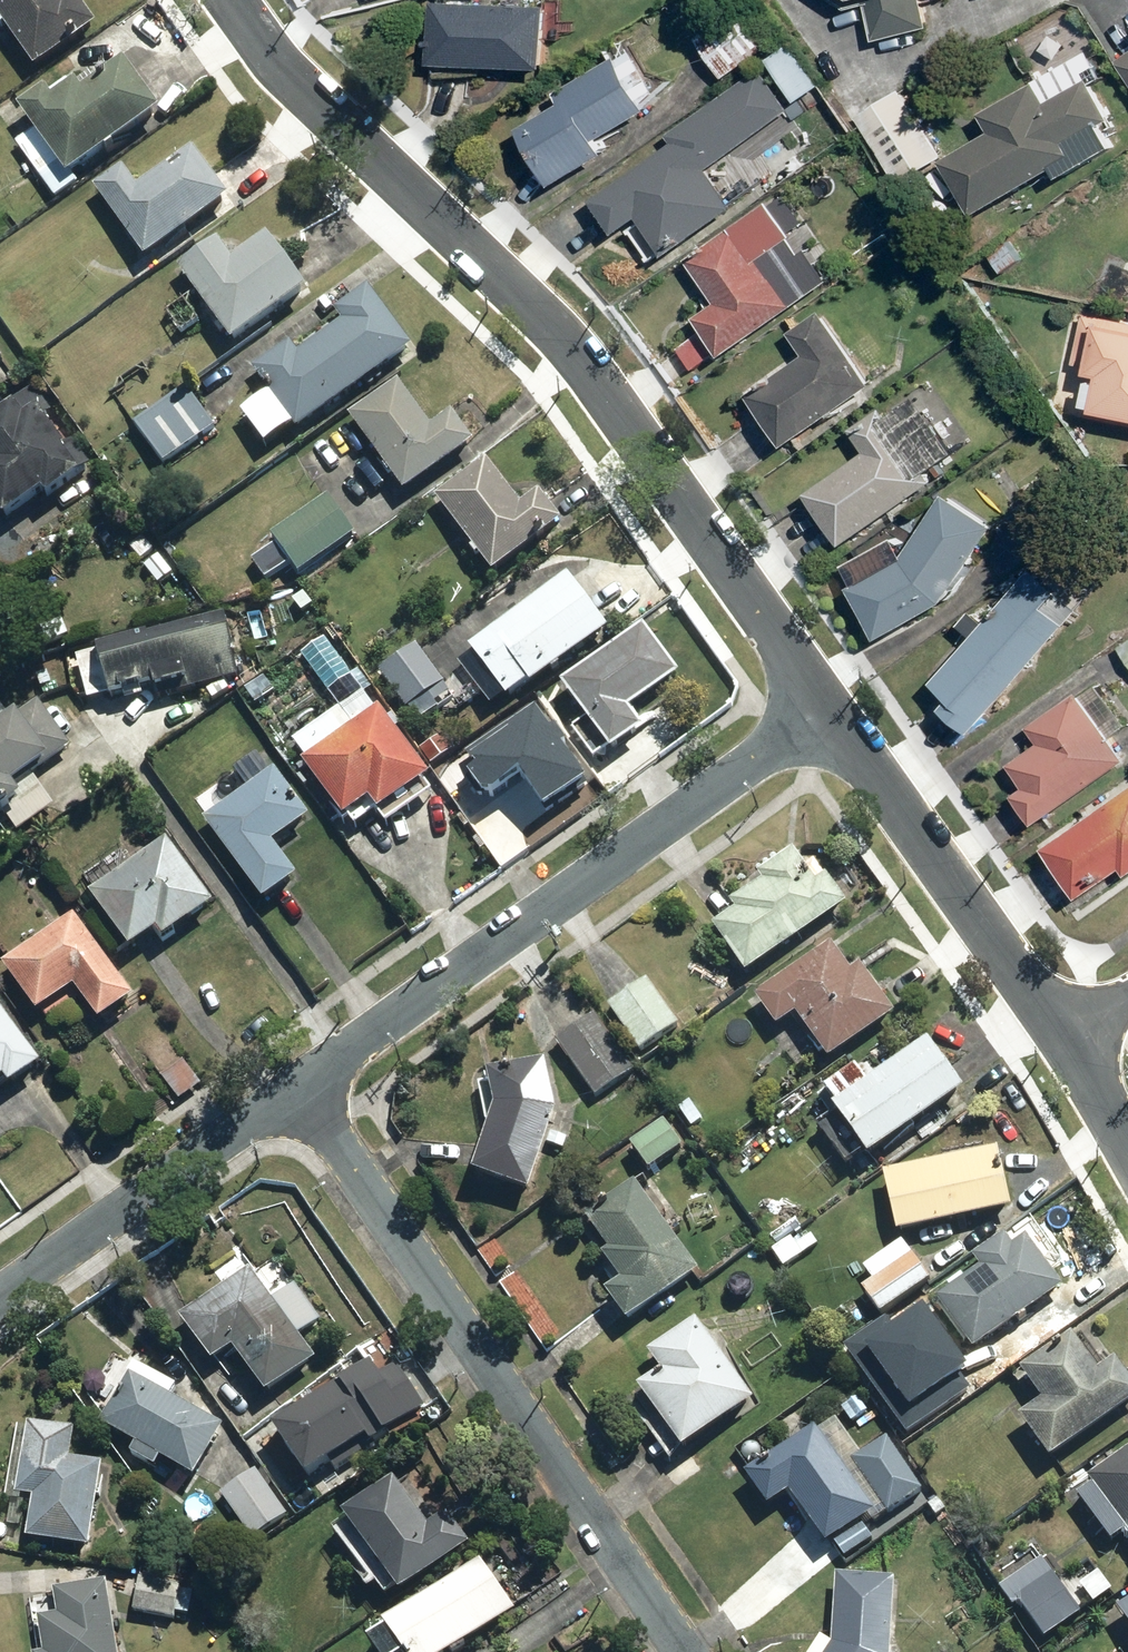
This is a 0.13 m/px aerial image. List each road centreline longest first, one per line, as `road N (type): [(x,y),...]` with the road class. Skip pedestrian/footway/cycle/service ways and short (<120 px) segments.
road 1 (residential): [(828,717),(570,338),(262,46),(229,0)]
road 2 (residential): [(689,1651),(301,1085)]
road 3 (residential): [(828,717),(301,1085)]
road 4 (residential): [(1070,1041),(828,717)]
road 5 (residential): [(301,1085),(0,1294)]

